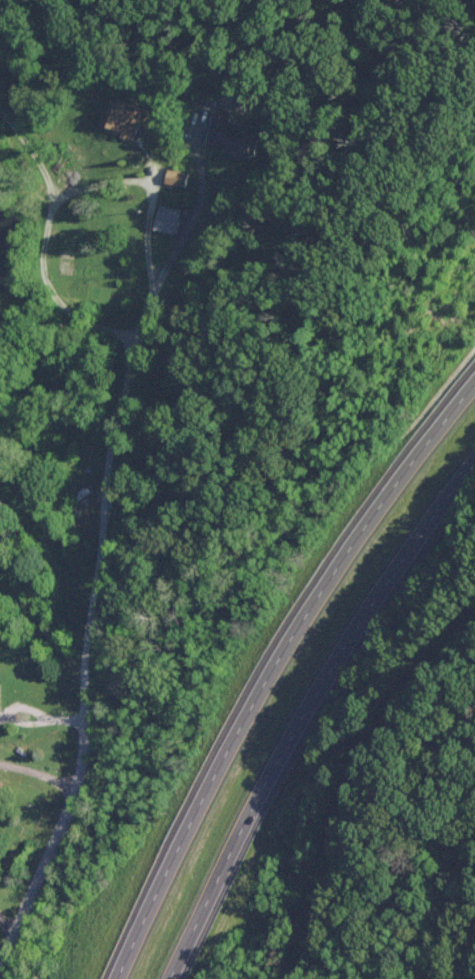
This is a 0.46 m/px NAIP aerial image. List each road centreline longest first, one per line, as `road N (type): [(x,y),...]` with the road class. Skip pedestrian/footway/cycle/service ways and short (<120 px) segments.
road 1 (residential): [(0,960),(77,779),(82,626),(100,461),(150,282),(117,226),(30,168),(0,123)]
road 2 (trunk): [(474,369),(306,604),(228,740),(115,978)]
road 3 (trunk): [(170,978),(265,776),(474,457)]
road 4 (residential): [(50,179),(37,287),(92,323),(132,326)]

